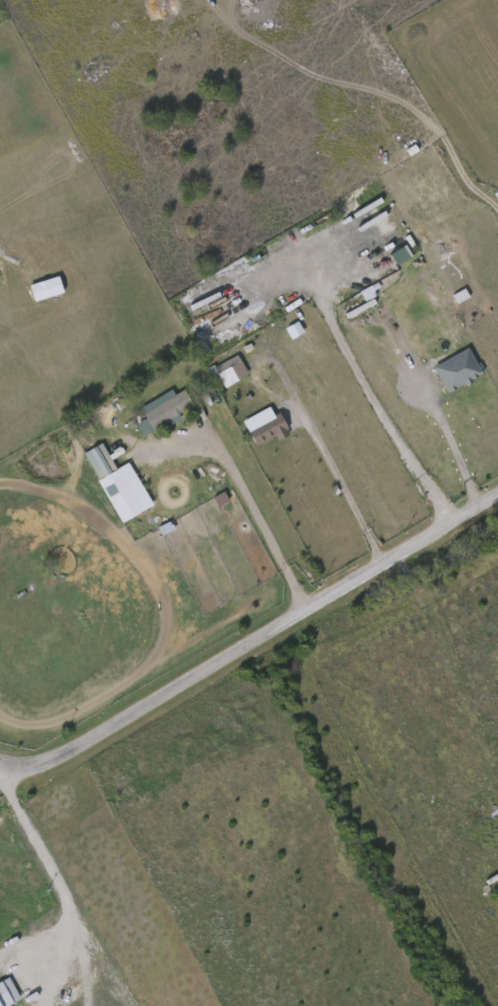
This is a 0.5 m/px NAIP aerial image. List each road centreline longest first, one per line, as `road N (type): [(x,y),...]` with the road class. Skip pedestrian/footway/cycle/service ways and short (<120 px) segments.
road 1 (residential): [(33,767),(497,497)]

